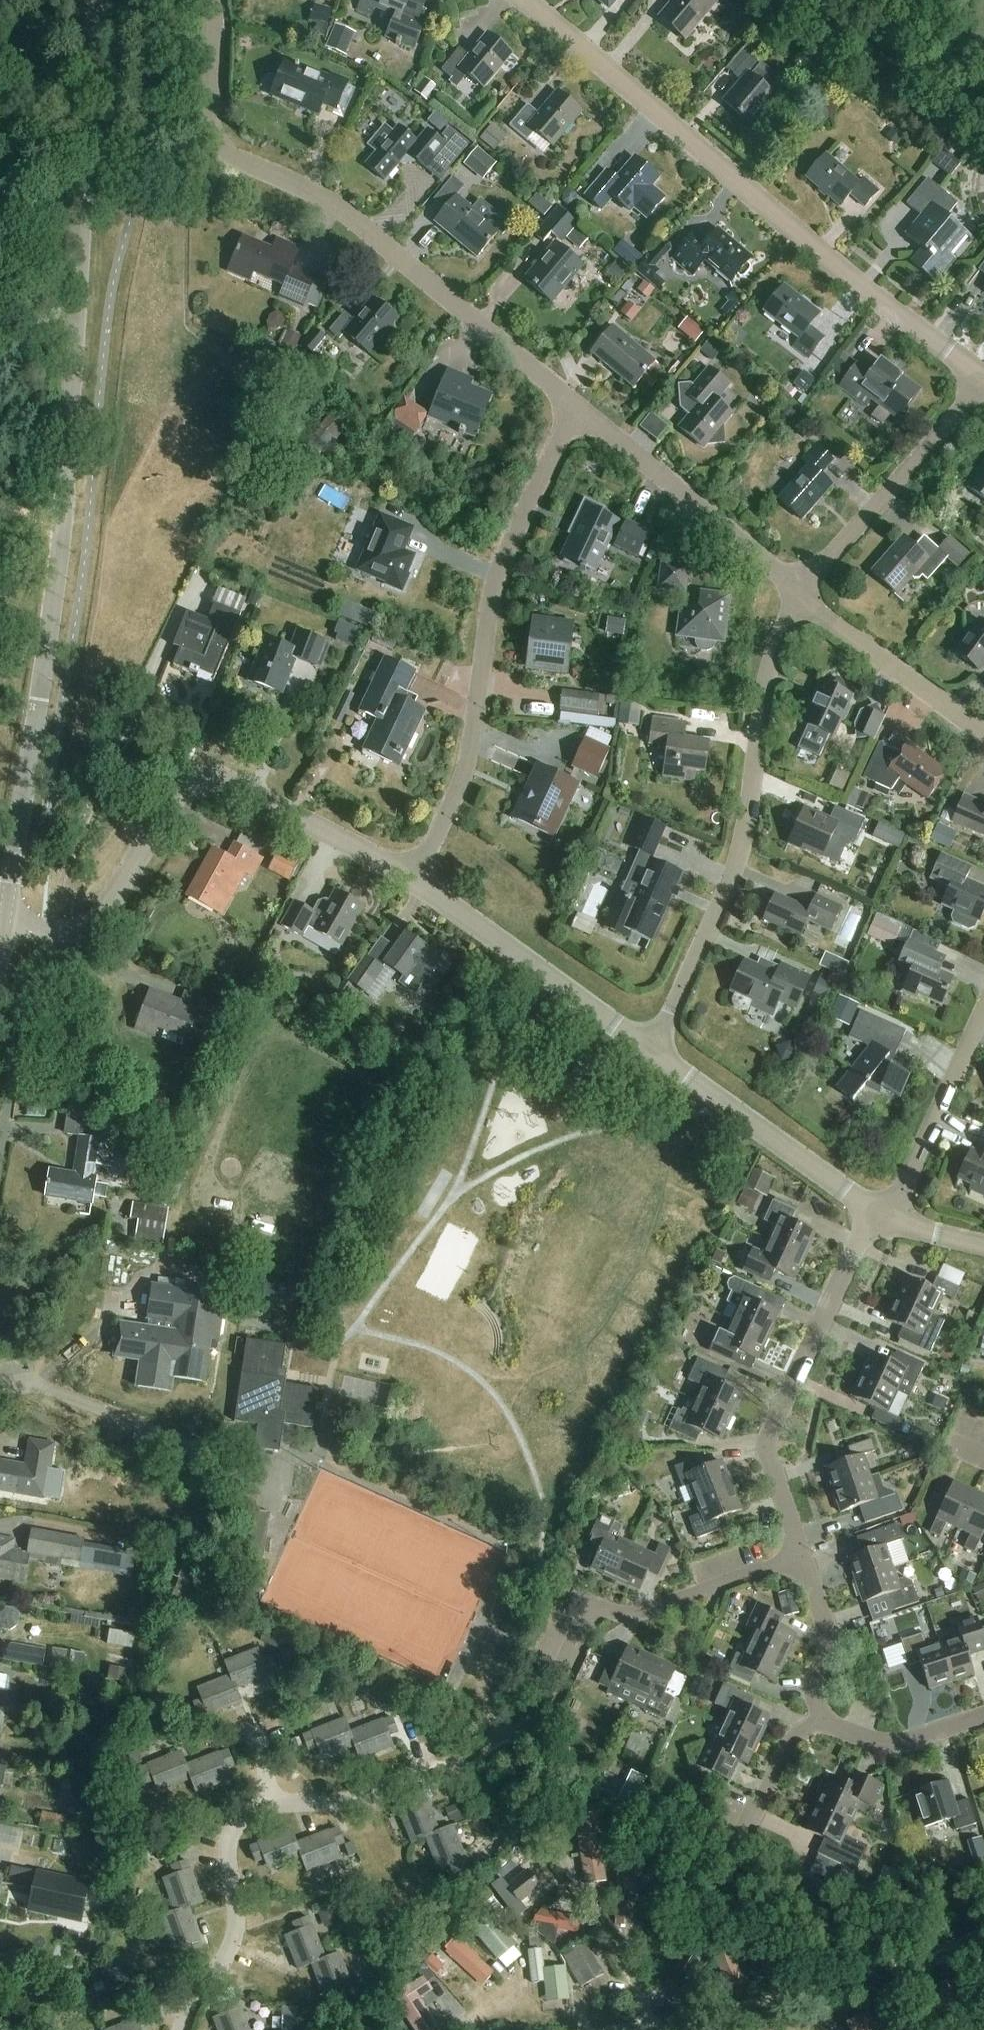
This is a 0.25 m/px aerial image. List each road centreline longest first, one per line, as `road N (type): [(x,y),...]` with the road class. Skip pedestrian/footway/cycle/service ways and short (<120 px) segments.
road 1 (tertiary): [(7,926),(62,523),(97,0)]
road 2 (residential): [(983,379),(524,0)]
road 3 (residential): [(575,409),(330,201),(226,150),(210,115),(216,0)]
road 4 (residential): [(416,878),(219,779),(191,781),(103,915),(66,932),(7,926)]
road 5 (residential): [(416,878),(472,757),(494,578),(575,409)]
road 6 (residential): [(653,1052),(728,890),(776,647),(801,592)]
road 7 (residential): [(874,1210),(770,1441),(801,1552)]
road 8 (track): [(983,1941),(792,1995),(627,2029)]
road 9 (residential): [(565,1683),(599,1606),(636,1619),(801,1552)]
road 10 (residential): [(653,1052),(416,878)]
road 11 (residential): [(801,592),(575,409)]
road 12 (residential): [(801,592),(983,381)]
road 13 (residential): [(874,1210),(653,1052)]
road 14 (residential): [(180,2029),(232,1943),(232,1835),(264,1804)]
road 15 (residential): [(983,732),(801,592)]
road 16 (residential): [(890,1218),(983,1011)]
road 17 (residential): [(264,1804),(339,1804),(460,1759)]
road 18 (residential): [(814,1721),(891,1744),(983,1713)]
road 19 (residential): [(801,1552),(824,1631),(811,1684),(814,1721)]
road 20 (residential): [(744,1819),(791,1734),(814,1721)]

